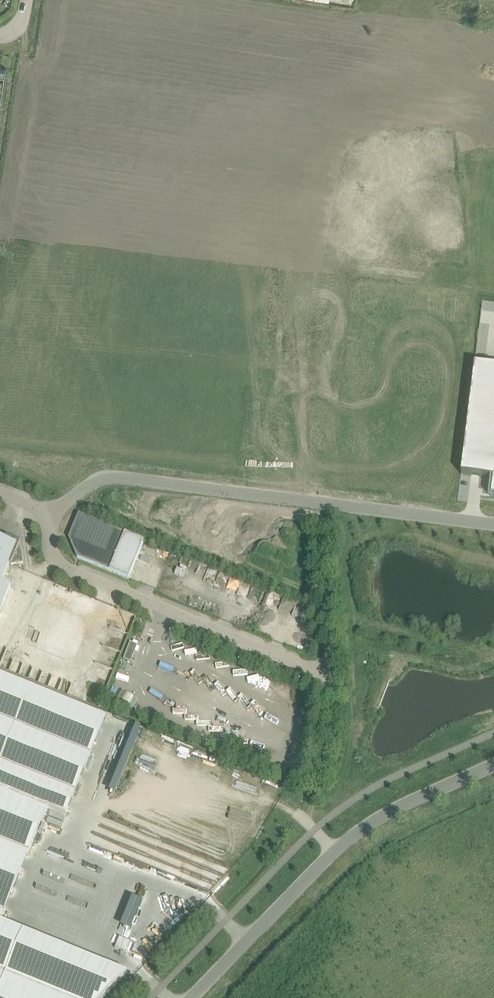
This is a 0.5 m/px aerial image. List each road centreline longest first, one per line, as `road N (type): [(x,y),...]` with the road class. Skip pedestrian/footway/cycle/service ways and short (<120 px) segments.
road 1 (unclassified): [(47,518),(103,477),(127,477),(493,524)]
road 2 (unclassified): [(335,674),(61,568),(47,518)]
road 3 (unclassified): [(192,997),(335,849)]
road 4 (unclassified): [(335,849),(379,817),(493,764)]
road 5 (track): [(305,820),(327,765),(335,674)]

